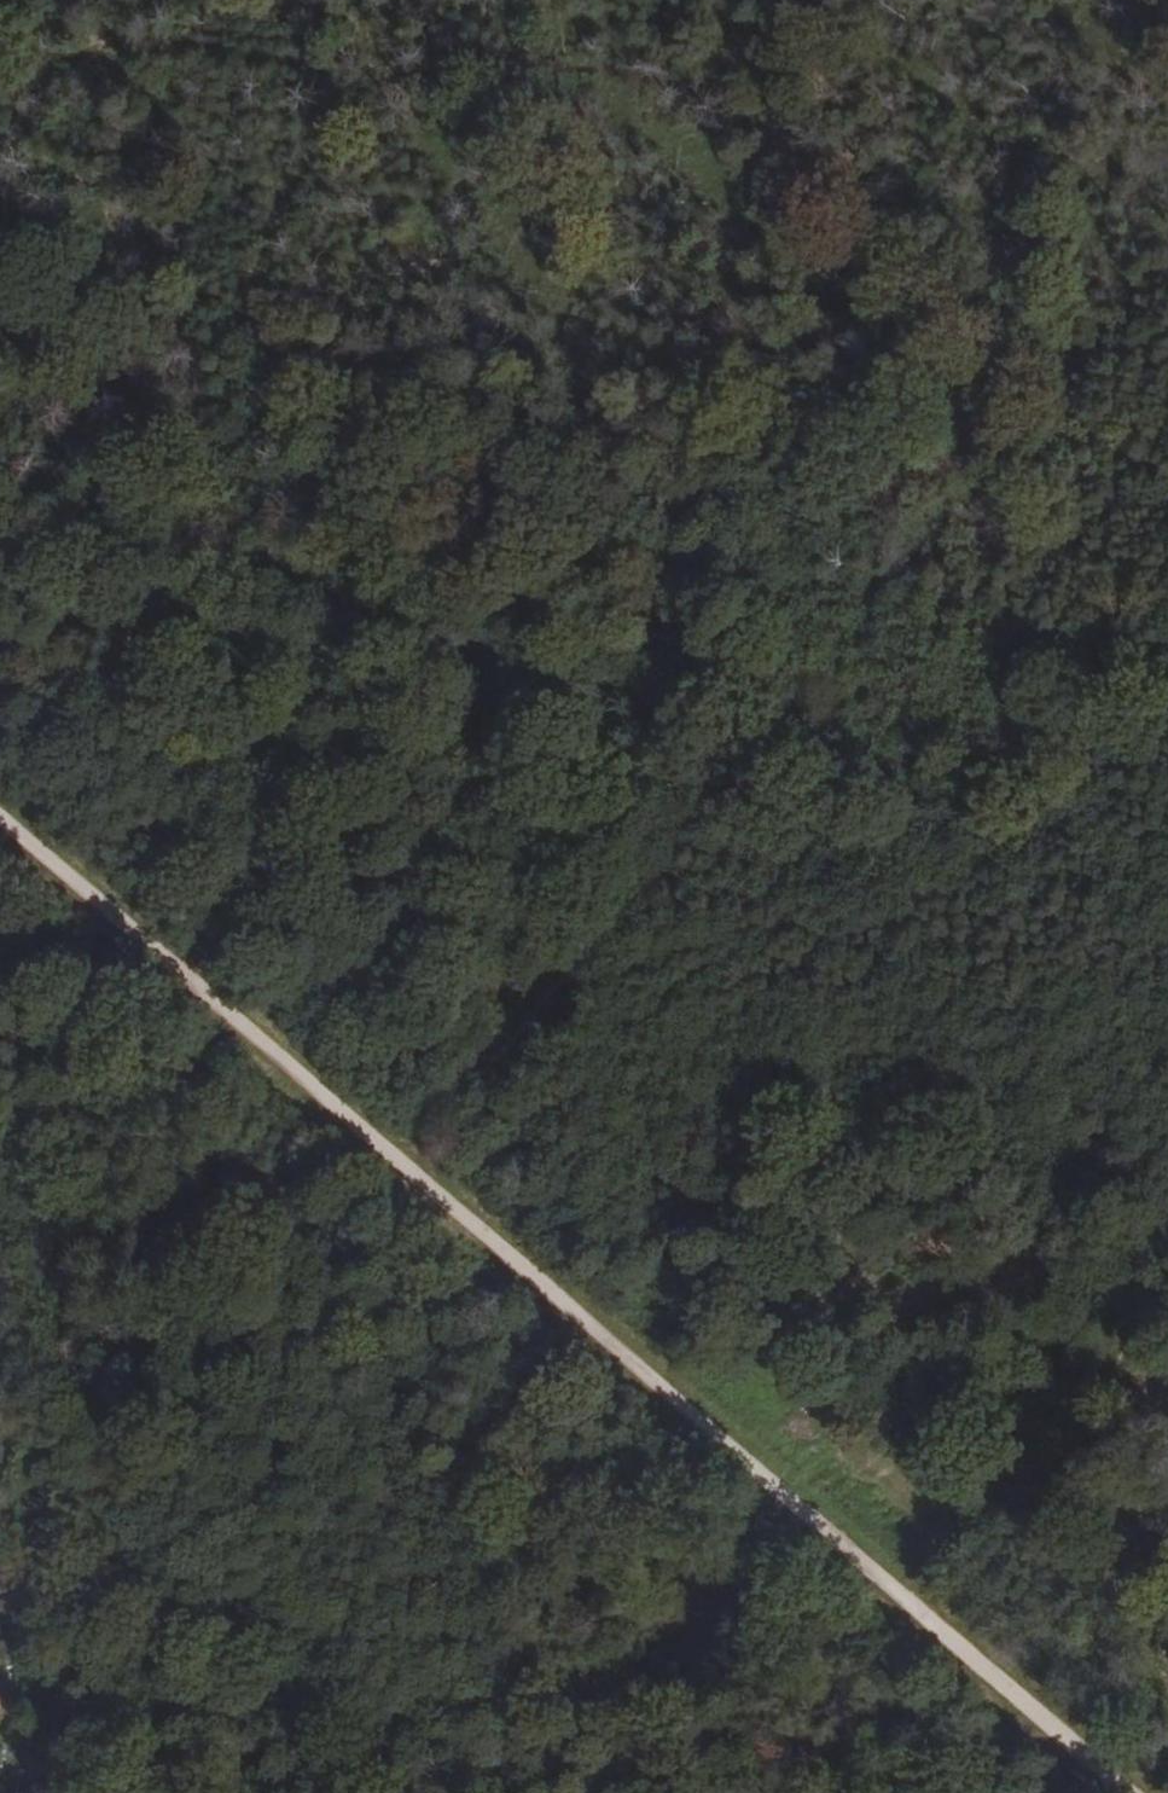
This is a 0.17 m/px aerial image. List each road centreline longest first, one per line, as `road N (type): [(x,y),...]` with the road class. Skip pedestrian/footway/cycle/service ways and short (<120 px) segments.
road 1 (track): [(396,1168),(1102,1792)]
road 2 (track): [(0,827),(396,1168)]

